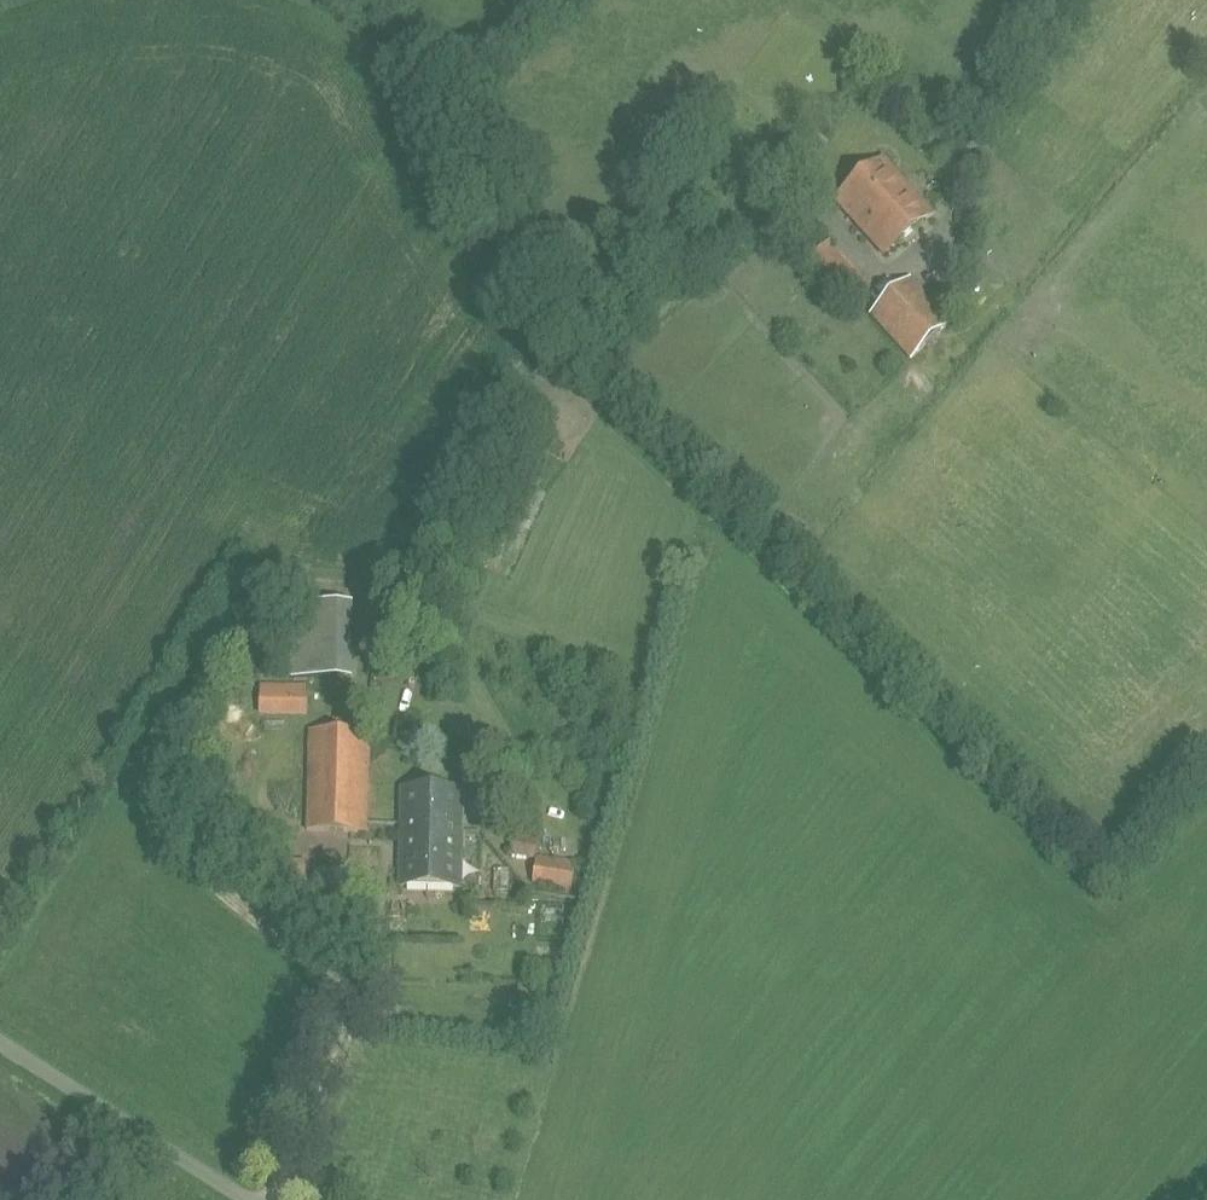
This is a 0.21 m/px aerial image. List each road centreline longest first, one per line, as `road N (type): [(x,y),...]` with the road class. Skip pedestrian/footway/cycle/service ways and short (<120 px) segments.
road 1 (unclassified): [(244,1199),(0,1047)]

